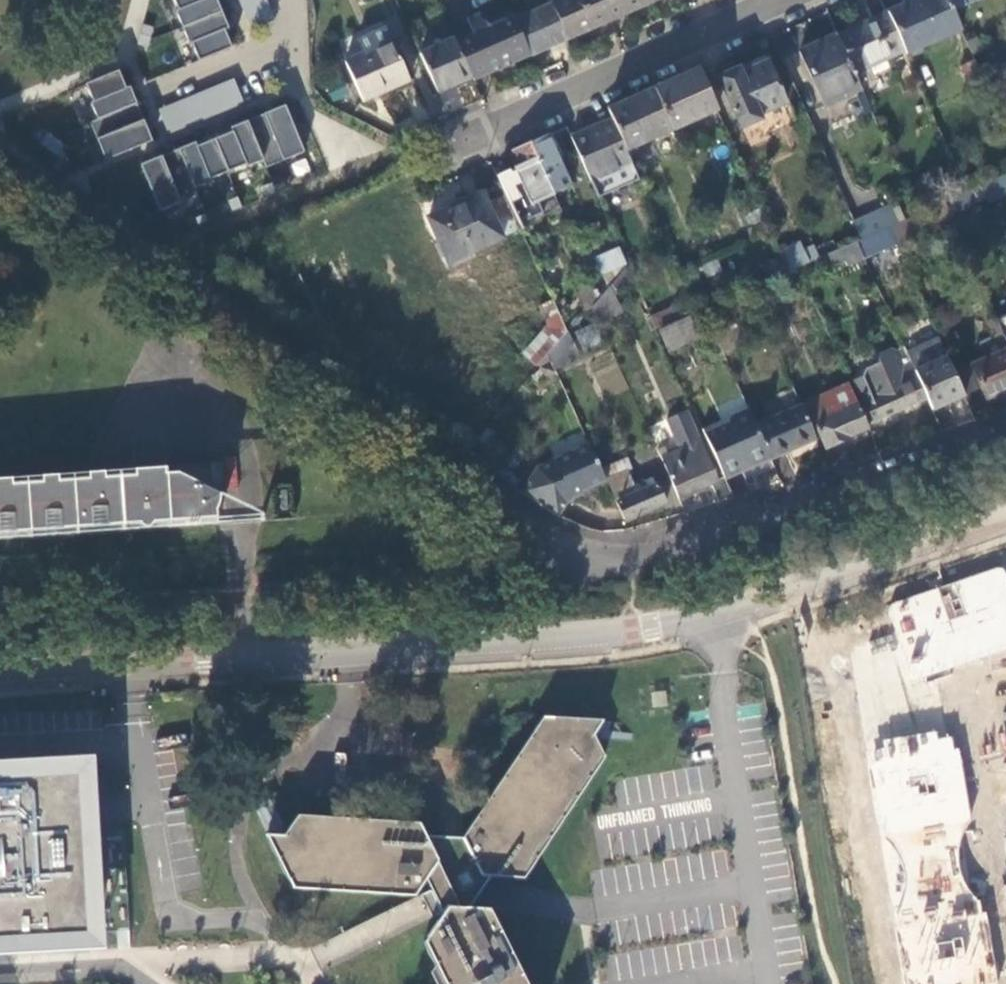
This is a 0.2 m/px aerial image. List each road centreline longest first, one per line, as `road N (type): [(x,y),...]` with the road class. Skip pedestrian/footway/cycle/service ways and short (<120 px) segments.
road 1 (unclassified): [(0,671),(618,629),(746,600),(1005,514)]
road 2 (unclassified): [(484,494),(574,553),(647,562),(1005,446)]
road 3 (residential): [(774,0),(455,142)]

